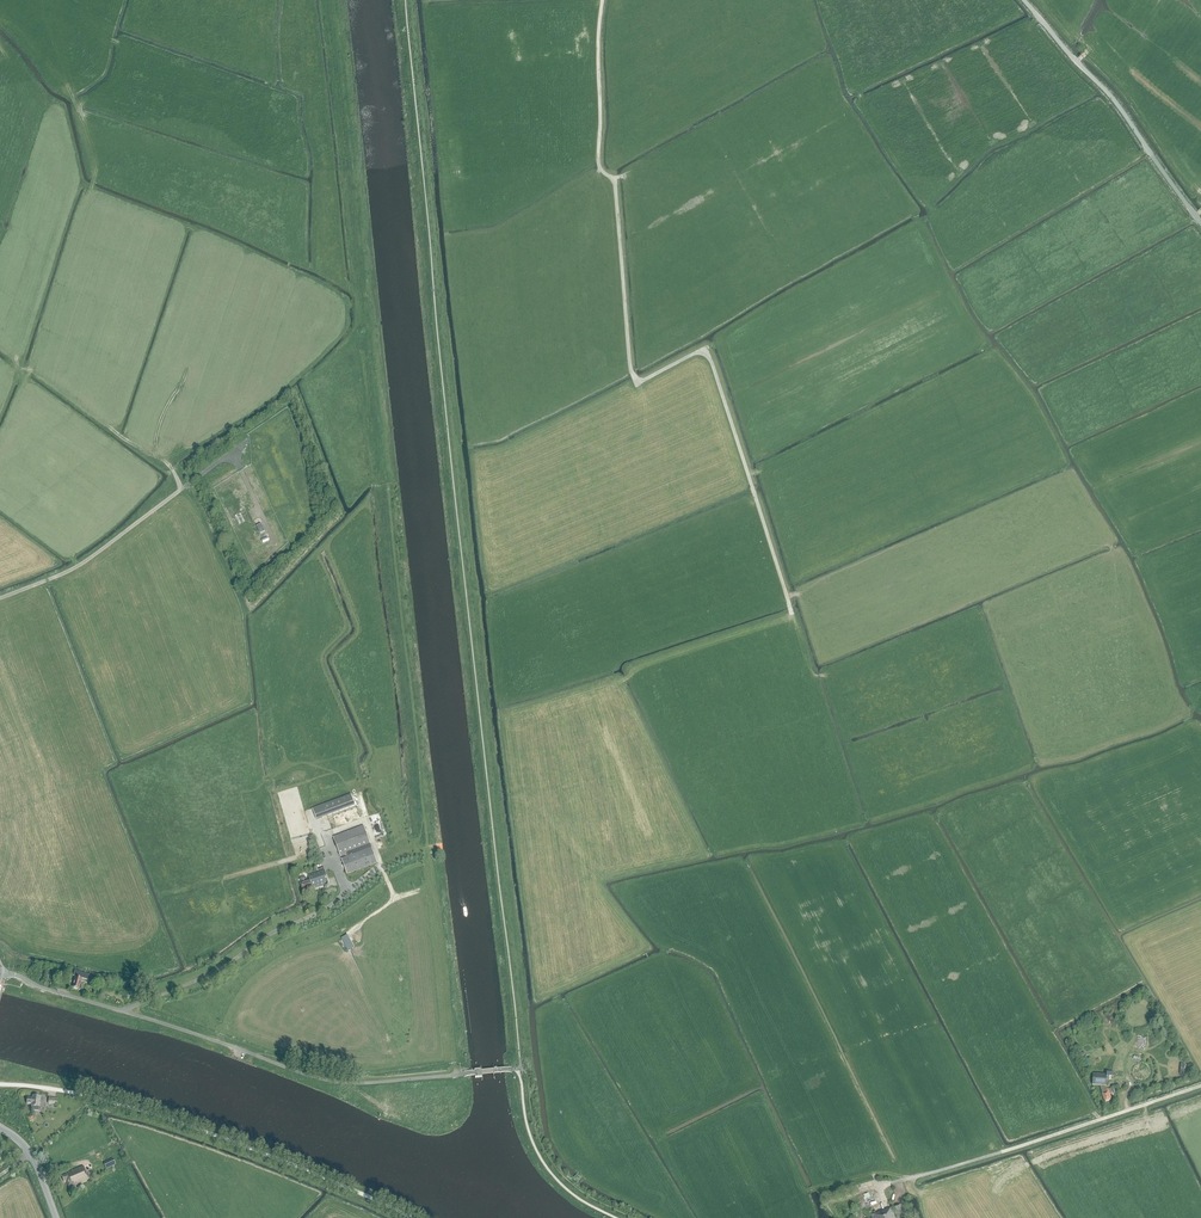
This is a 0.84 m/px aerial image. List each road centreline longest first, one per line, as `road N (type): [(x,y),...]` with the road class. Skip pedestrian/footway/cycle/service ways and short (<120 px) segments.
road 1 (unclassified): [(0,971),(326,1080),(520,1069)]
road 2 (unclassified): [(0,1084),(94,1098),(214,1134),(411,1217)]
road 3 (unclassified): [(1200,223),(1111,97),(1024,0)]

